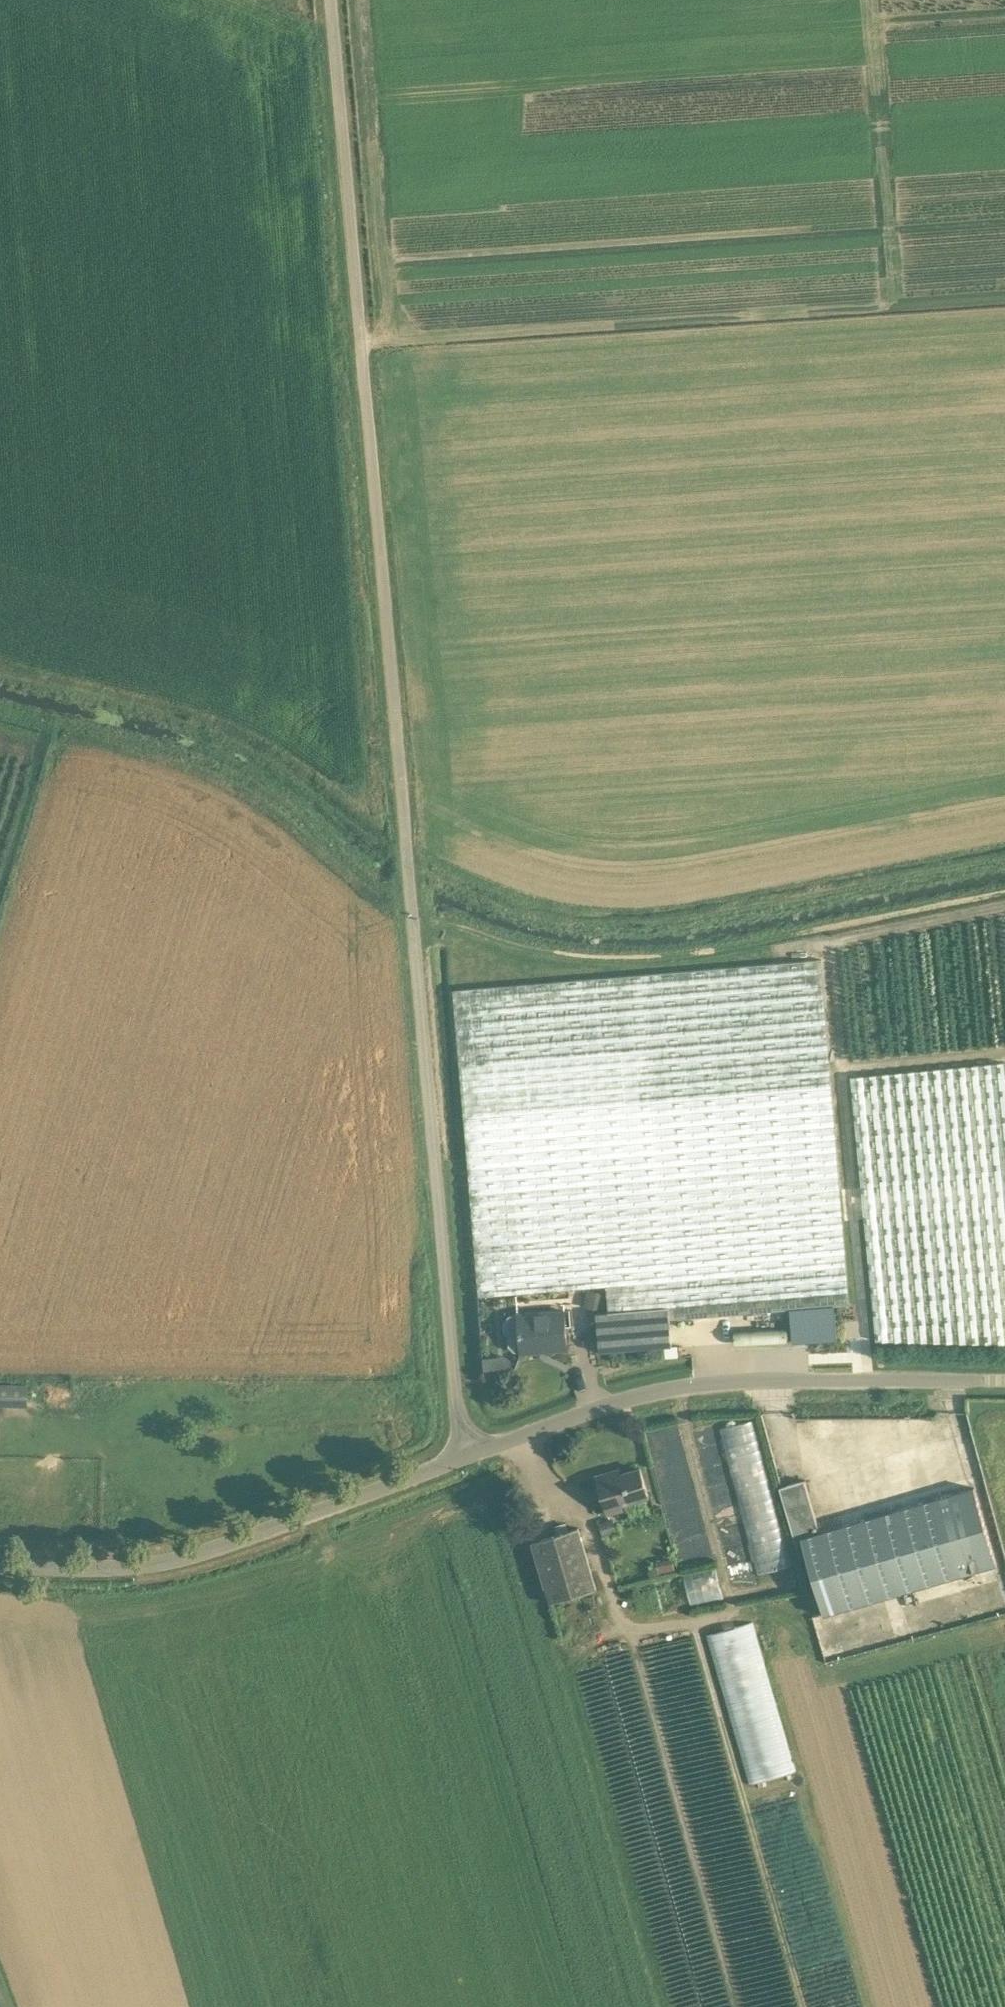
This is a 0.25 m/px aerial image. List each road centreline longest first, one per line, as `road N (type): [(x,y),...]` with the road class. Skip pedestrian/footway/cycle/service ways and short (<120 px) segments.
road 1 (unclassified): [(464,1455),(329,0)]
road 2 (track): [(1004,866),(720,919),(590,926),(521,914),(457,895),(409,869),(218,735),(0,680)]
road 3 (unclassified): [(464,1455),(607,1405),(705,1384),(1004,1381)]
road 4 (unclassified): [(464,1455),(134,1568),(0,1566)]

